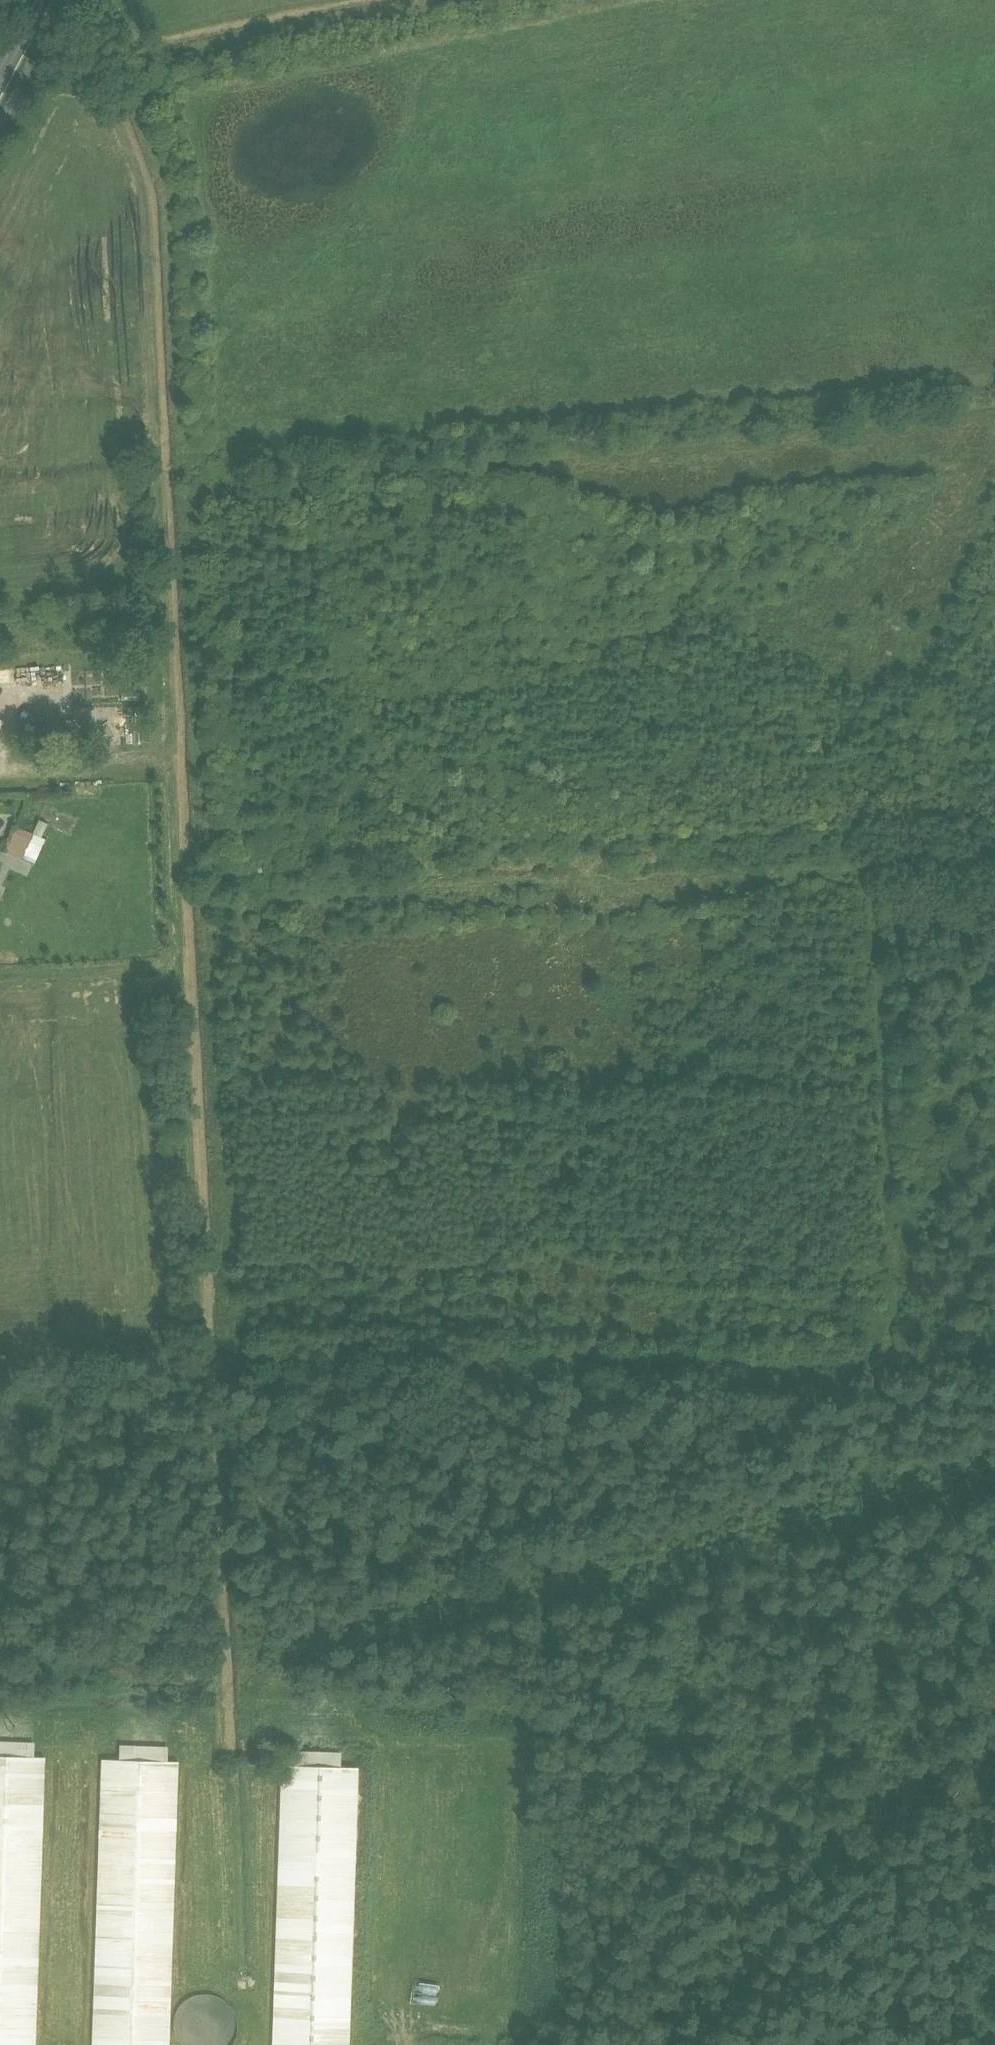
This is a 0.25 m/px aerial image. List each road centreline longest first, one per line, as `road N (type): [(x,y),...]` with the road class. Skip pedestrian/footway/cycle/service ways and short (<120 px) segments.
road 1 (track): [(0,779),(168,768),(180,952),(163,975)]
road 2 (track): [(168,768),(158,493),(148,422)]

